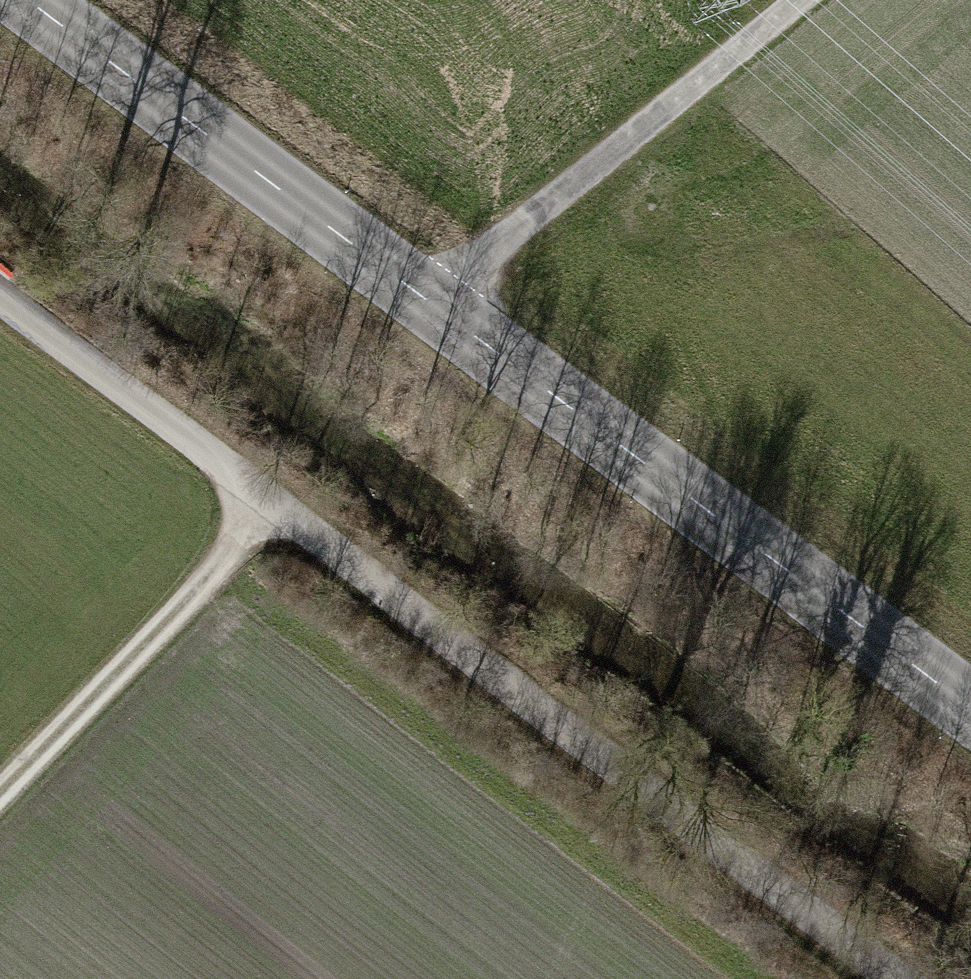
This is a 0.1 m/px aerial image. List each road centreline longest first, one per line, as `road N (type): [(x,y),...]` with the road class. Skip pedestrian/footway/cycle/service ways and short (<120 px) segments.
road 1 (tertiary): [(40,0),(970,701)]
road 2 (track): [(895,978),(270,497),(0,303)]
road 3 (track): [(444,301),(808,0)]
road 4 (track): [(0,788),(227,552),(270,497)]

